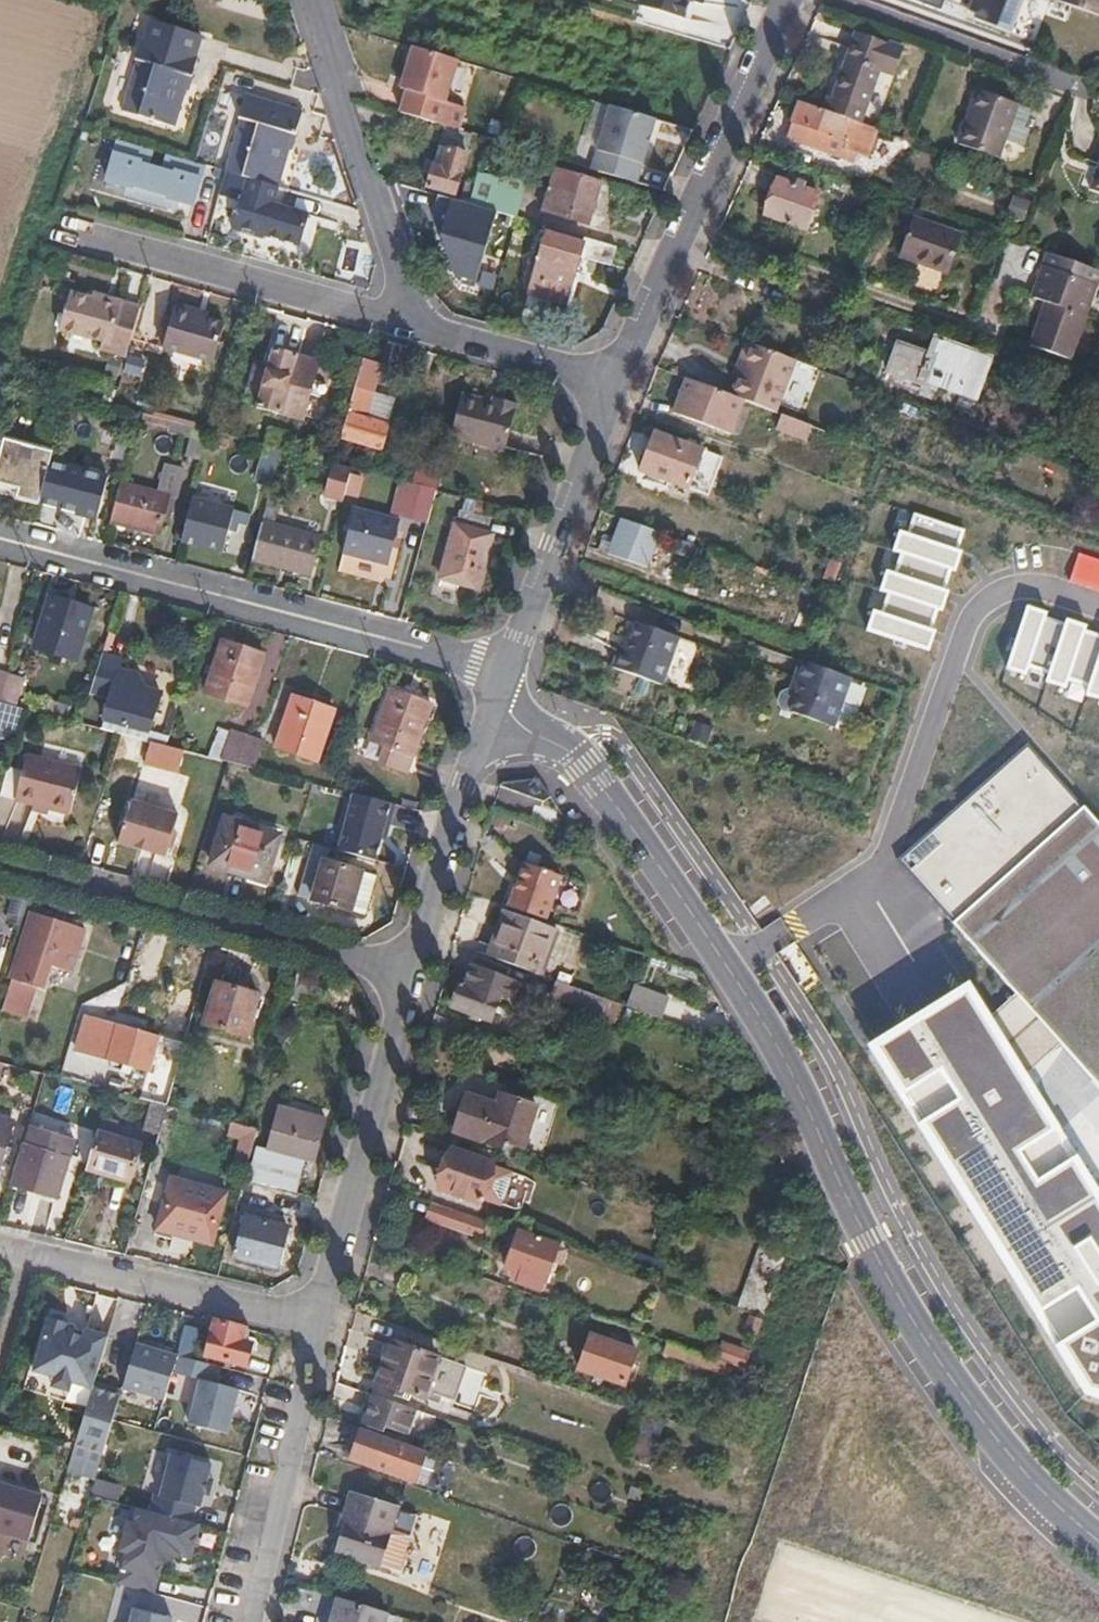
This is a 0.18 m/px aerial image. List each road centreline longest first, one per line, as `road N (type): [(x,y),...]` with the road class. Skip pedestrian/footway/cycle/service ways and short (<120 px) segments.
road 1 (residential): [(494,706),(584,765),(640,840),(754,1007),(909,1313),(972,1406),(1098,1541)]
road 2 (residential): [(494,706),(408,977),(318,1326)]
road 3 (residential): [(616,384),(419,326),(313,0)]
road 4 (residential): [(789,0),(616,384)]
road 5 (residential): [(616,384),(494,706)]
road 6 (residential): [(318,1326),(0,1249)]
road 7 (residential): [(318,1326),(252,1621)]

